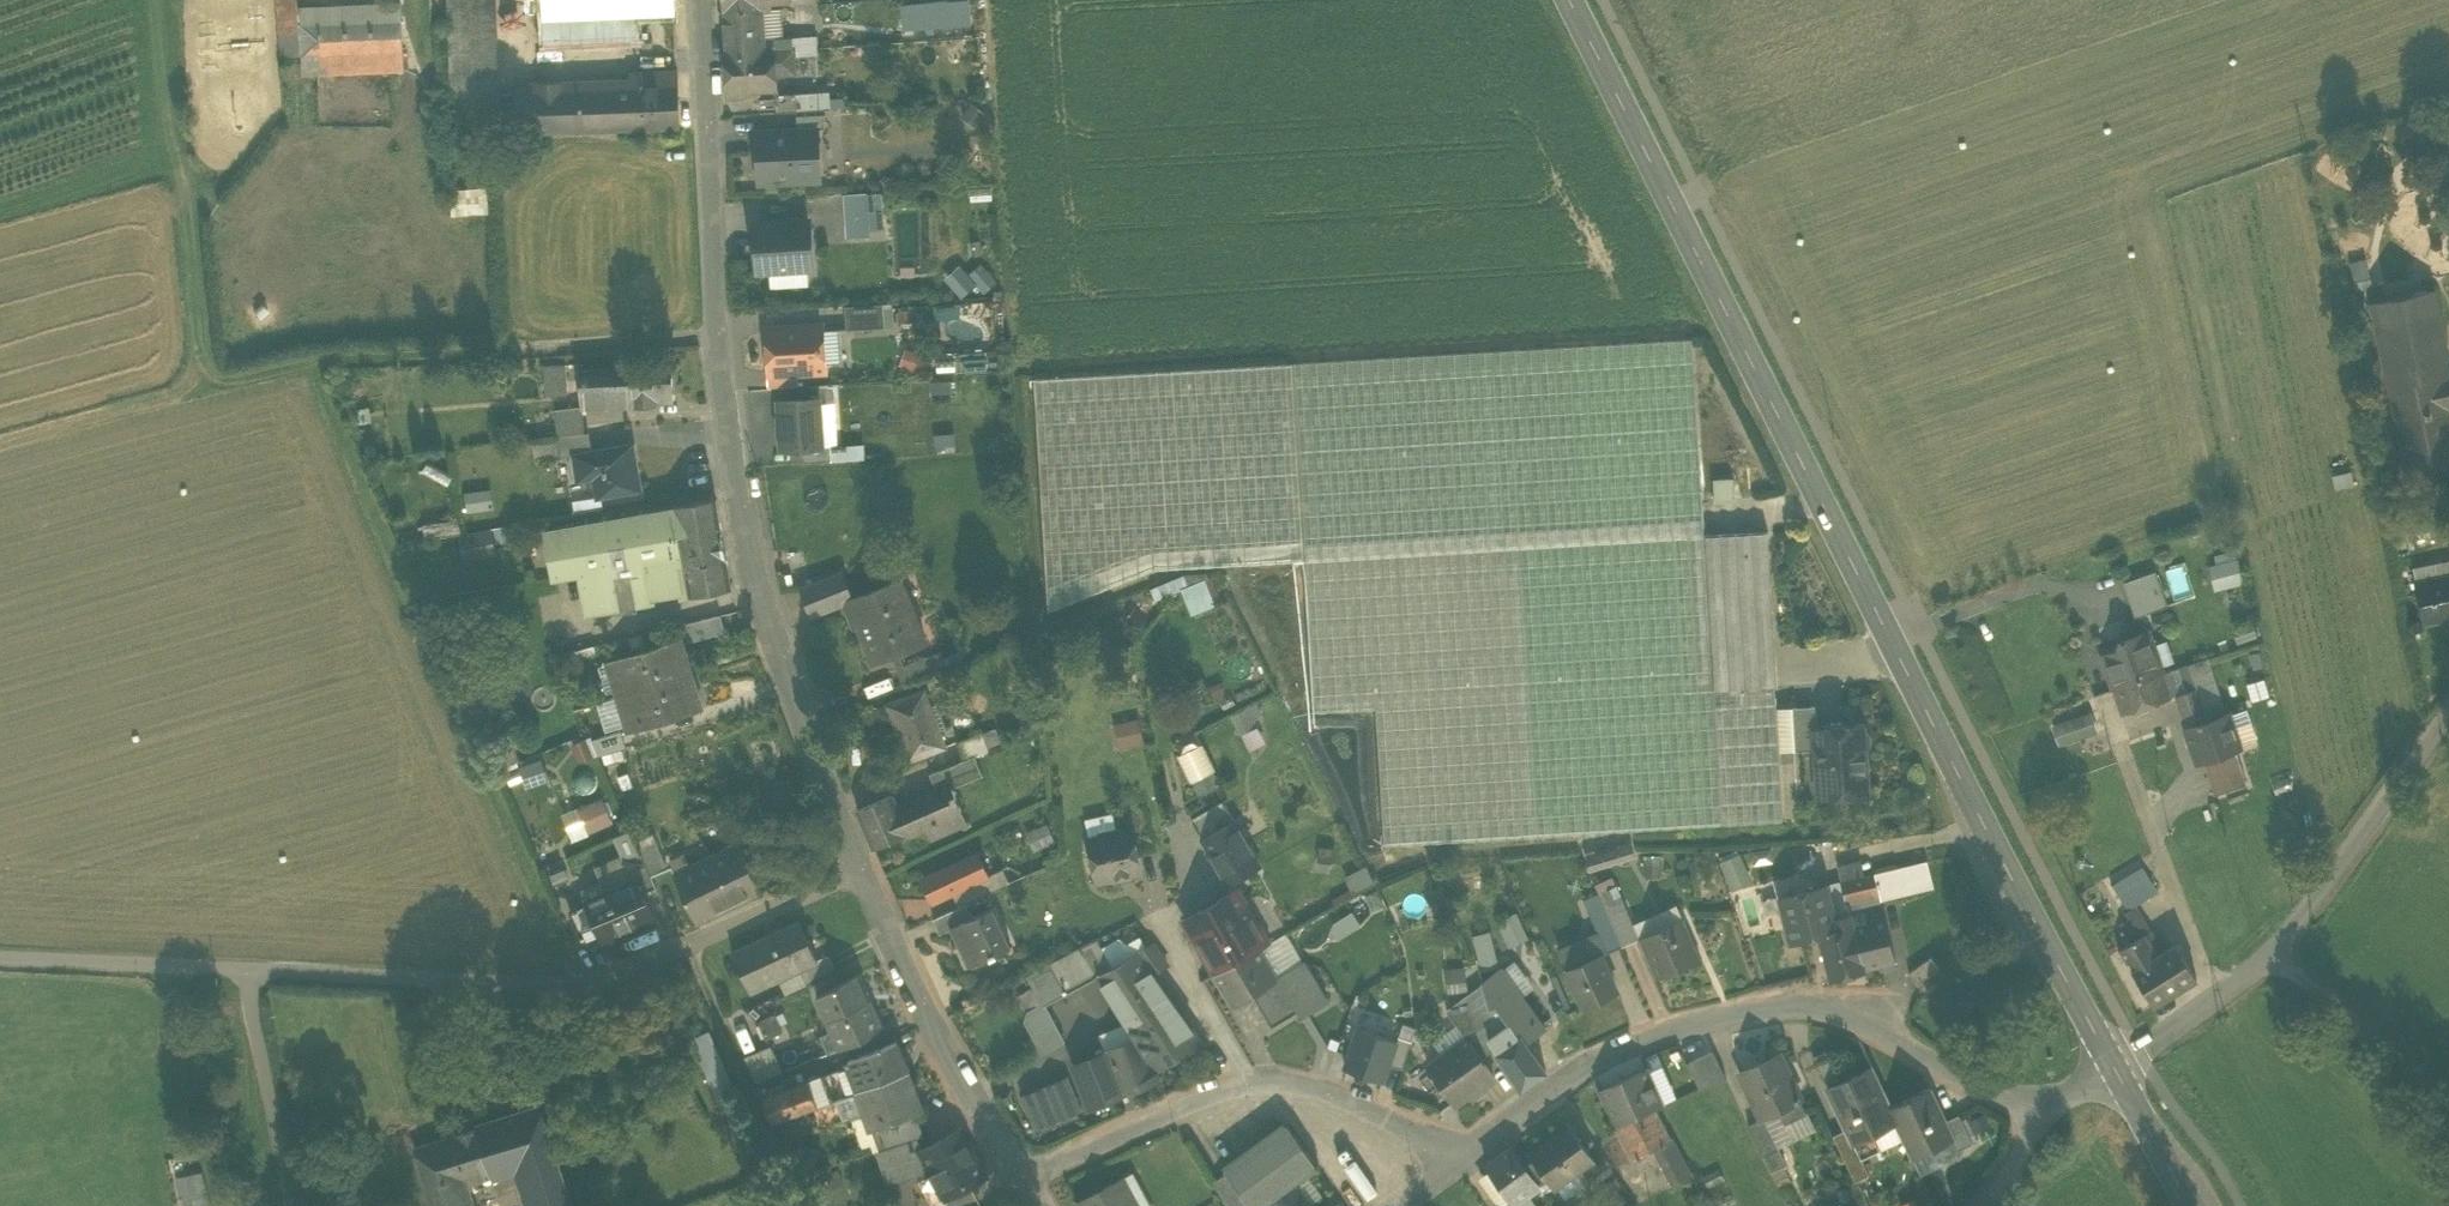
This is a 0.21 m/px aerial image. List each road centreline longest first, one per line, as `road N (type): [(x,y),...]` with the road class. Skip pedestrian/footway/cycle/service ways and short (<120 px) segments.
road 1 (tertiary): [(1571,0),(2114,1068)]
road 2 (residential): [(700,0),(718,336),(767,607),(862,874)]
road 3 (residential): [(1453,1161),(1634,1044),(1704,1021),(1826,1010),(2033,1111),(2114,1068)]
road 4 (track): [(0,445),(305,364),(718,336)]
road 5 (residential): [(247,972),(589,986),(862,874)]
road 6 (residential): [(1015,1174),(1248,1079),(1319,1091),(1453,1161)]
road 7 (residential): [(2218,997),(2276,951),(2448,719)]
road 8 (residential): [(862,874),(920,1008),(1015,1174)]
road 9 (unclassified): [(2218,997),(2104,702)]
road 10 (track): [(0,959),(247,972)]
road 11 (residential): [(247,972),(293,1205)]
road 12 (tertiary): [(2114,1068),(2193,1205)]
road 13 (residential): [(2114,1068),(2218,997)]

